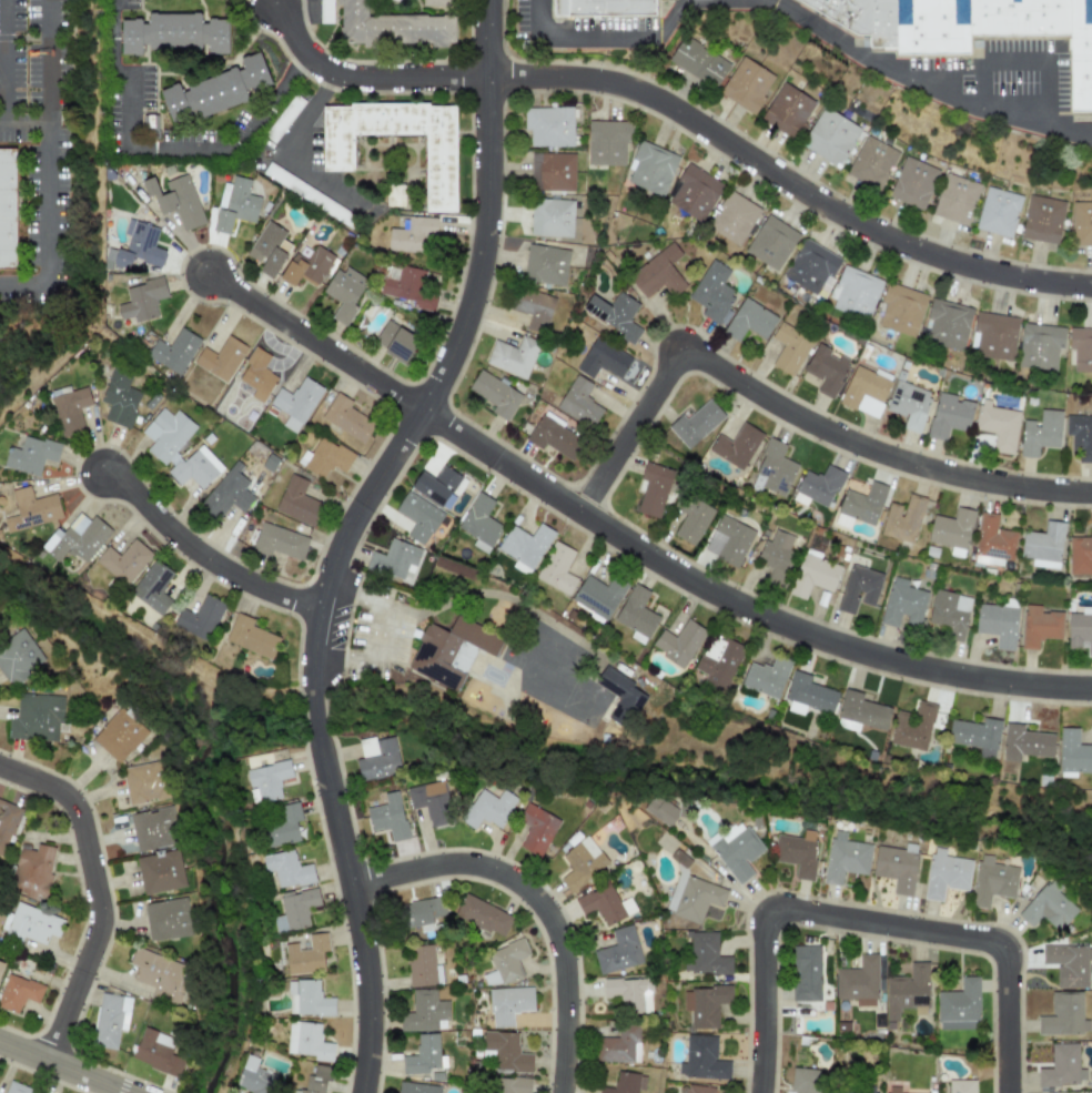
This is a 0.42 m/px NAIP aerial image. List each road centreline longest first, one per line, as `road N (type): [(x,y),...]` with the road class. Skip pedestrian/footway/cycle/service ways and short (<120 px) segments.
road 1 (tertiary): [(366,1092),(372,975),(318,707),(322,610),(361,516),(425,412),(479,290),(492,203),(490,0)]
road 2 (residential): [(1091,690),(934,671),(768,618),(669,567),(212,275)]
road 3 (residential): [(489,78),(604,81),(638,91),(851,220),(932,256),(1091,287)]
road 4 (residential): [(584,514),(688,348),(849,443),(988,485),(1091,495)]
road 5 (residential): [(758,1092),(764,940),(788,909),(989,944),(1005,972),(1008,1092)]
road 6 (residential): [(566,1092),(568,973),(547,910),(525,889),(474,864),(354,884)]
road 7 (residential): [(0,767),(80,801),(104,908),(104,928),(51,1060)]
road 8 (residential): [(322,610),(204,556),(107,467)]
road 9 (residential): [(388,77),(331,68),(273,3)]
road 10 (residential): [(0,1040),(131,1092)]

